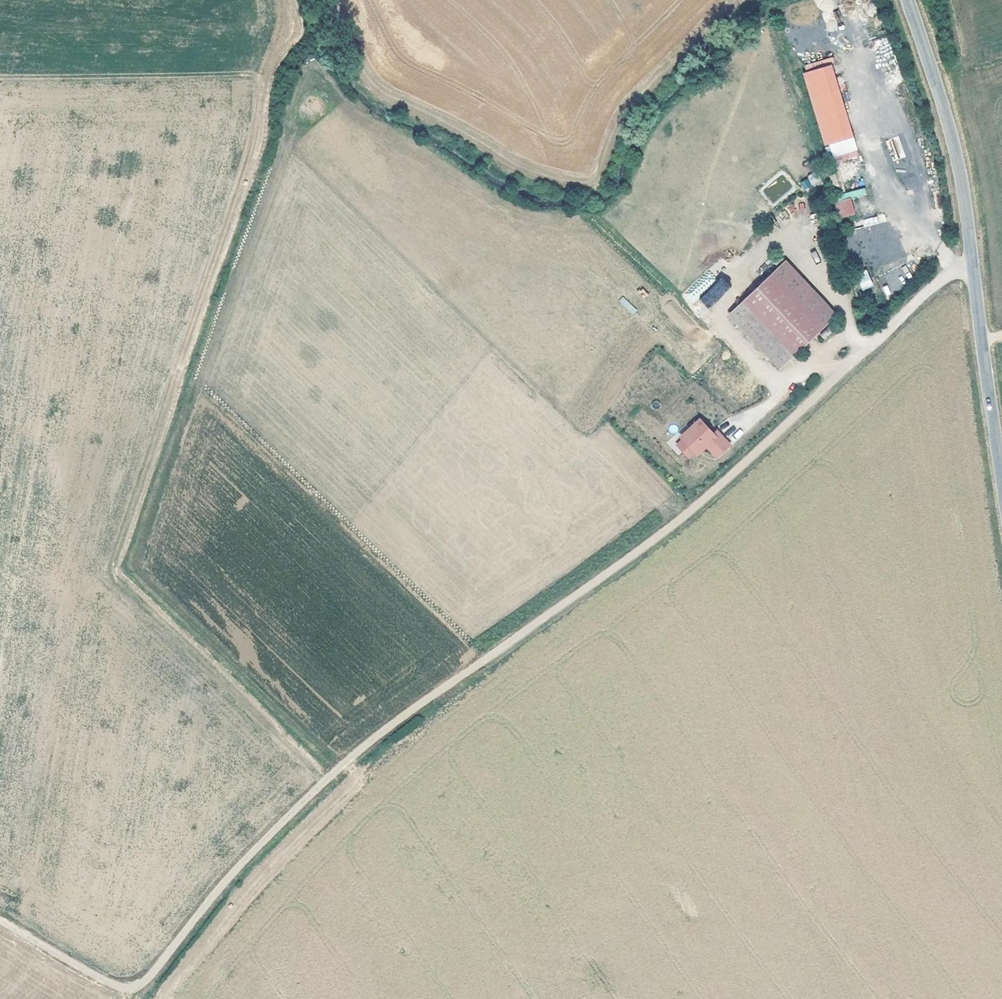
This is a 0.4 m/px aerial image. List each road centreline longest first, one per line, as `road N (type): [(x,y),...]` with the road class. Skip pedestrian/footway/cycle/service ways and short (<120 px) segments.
road 1 (track): [(0,918),(108,980),(142,982),(255,850),(350,758),(696,507),(942,279),(971,263),(921,229),(896,189),(855,61)]
road 2 (tertiary): [(905,0),(961,188),(1001,491)]

